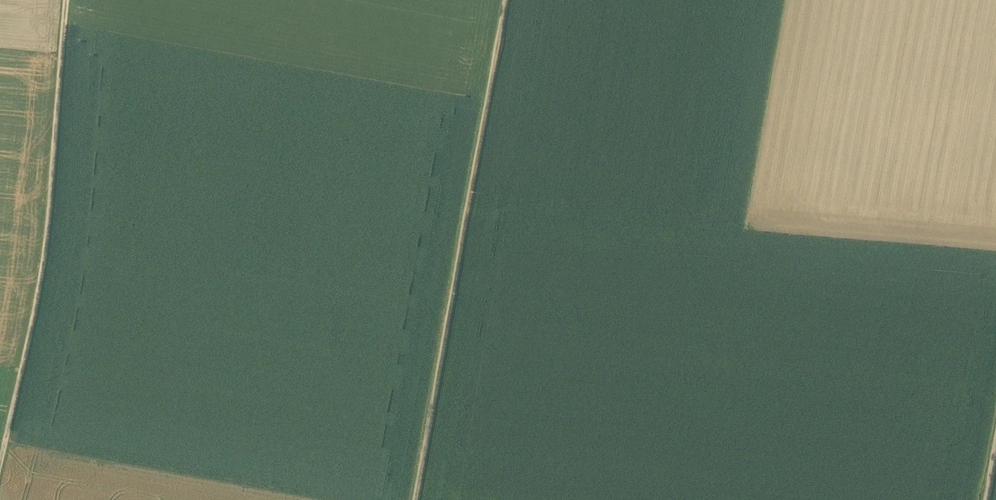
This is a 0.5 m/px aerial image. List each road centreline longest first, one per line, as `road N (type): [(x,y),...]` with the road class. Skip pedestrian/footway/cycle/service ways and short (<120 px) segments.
road 1 (track): [(507,0),(416,499)]
road 2 (track): [(0,464),(41,281),(68,0)]

